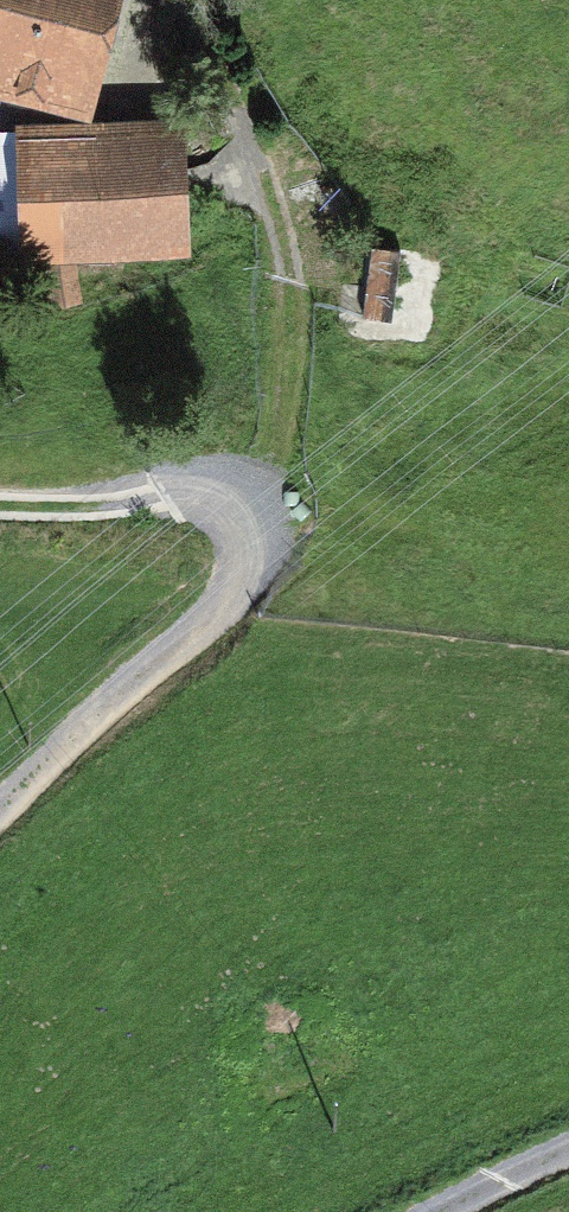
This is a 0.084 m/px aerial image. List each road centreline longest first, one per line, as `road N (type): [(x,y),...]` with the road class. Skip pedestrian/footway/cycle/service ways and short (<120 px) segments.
road 1 (track): [(0,507),(93,507),(203,494),(237,508),(254,540),(239,585),(215,613),(134,678),(0,811)]
road 2 (track): [(269,178),(292,275),(286,400),(237,508)]
road 3 (track): [(437,1211),(568,1149)]

